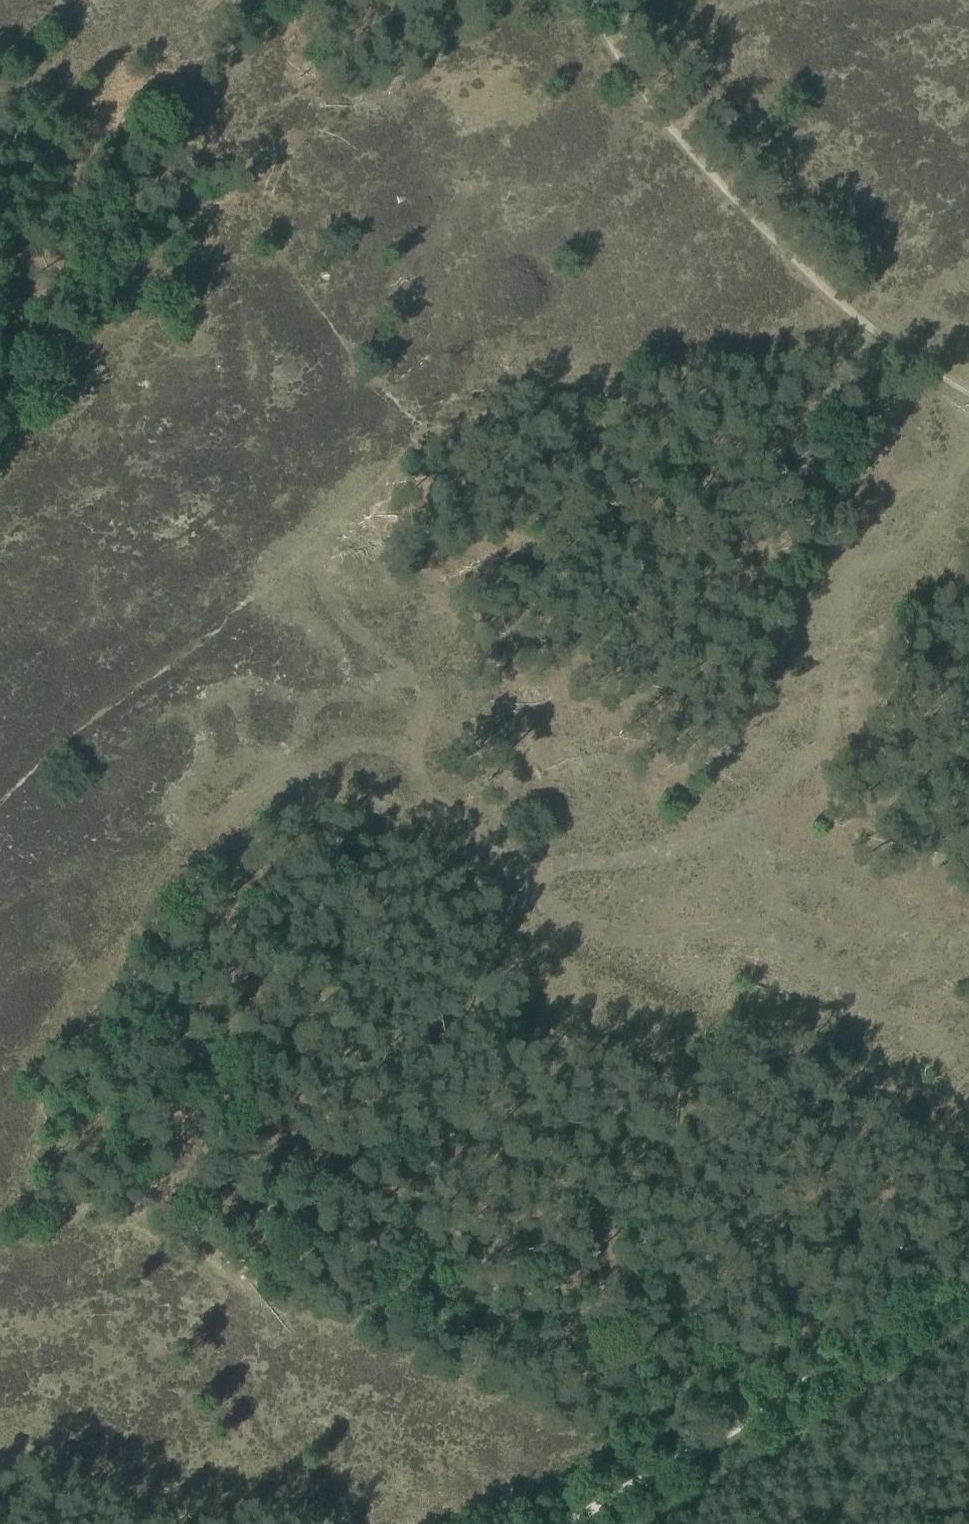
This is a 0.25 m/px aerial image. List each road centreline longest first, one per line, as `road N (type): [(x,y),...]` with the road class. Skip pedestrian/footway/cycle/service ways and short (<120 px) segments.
road 1 (track): [(968,394),(883,343),(725,197),(666,124),(591,0)]
road 2 (track): [(564,1523),(968,1269)]

